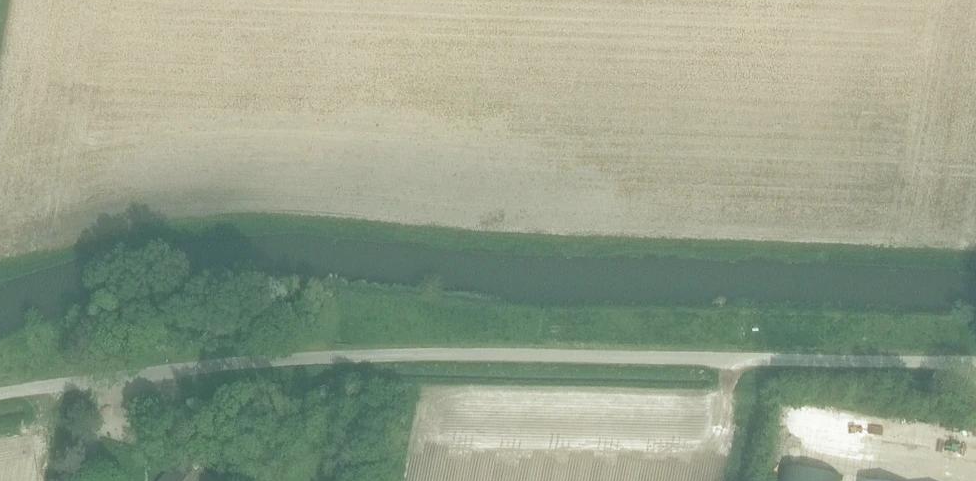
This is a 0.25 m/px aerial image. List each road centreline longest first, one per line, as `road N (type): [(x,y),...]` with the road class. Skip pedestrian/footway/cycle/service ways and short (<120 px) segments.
road 1 (unclassified): [(0,397),(203,371),(471,355),(975,364)]

